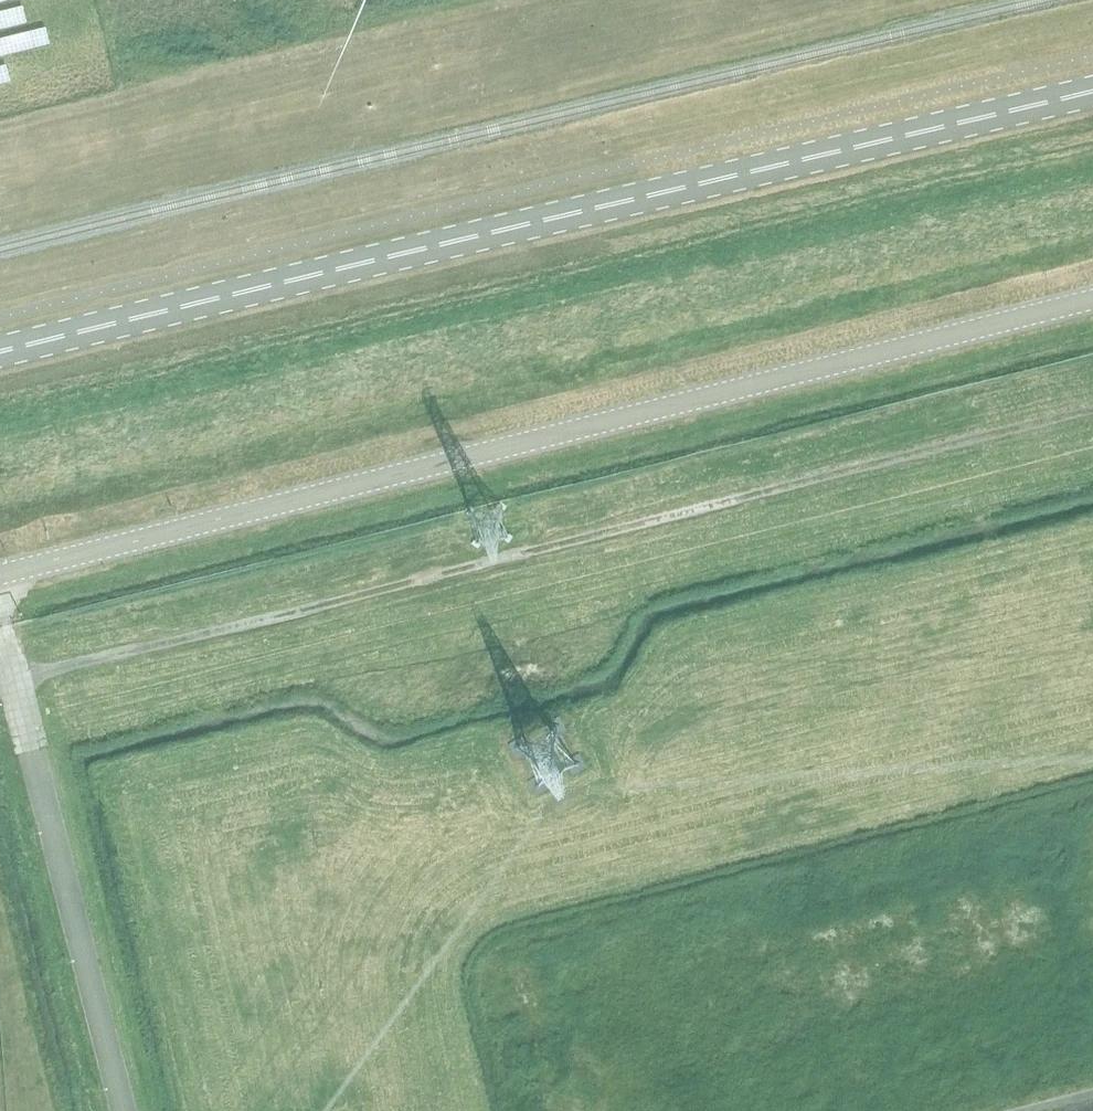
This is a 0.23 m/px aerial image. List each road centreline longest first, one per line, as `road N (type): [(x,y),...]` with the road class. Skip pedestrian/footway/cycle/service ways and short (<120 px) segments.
road 1 (track): [(1092,407),(0,681)]
road 2 (unclassified): [(0,572),(1092,298)]
road 3 (unclassified): [(1092,91),(0,351)]

